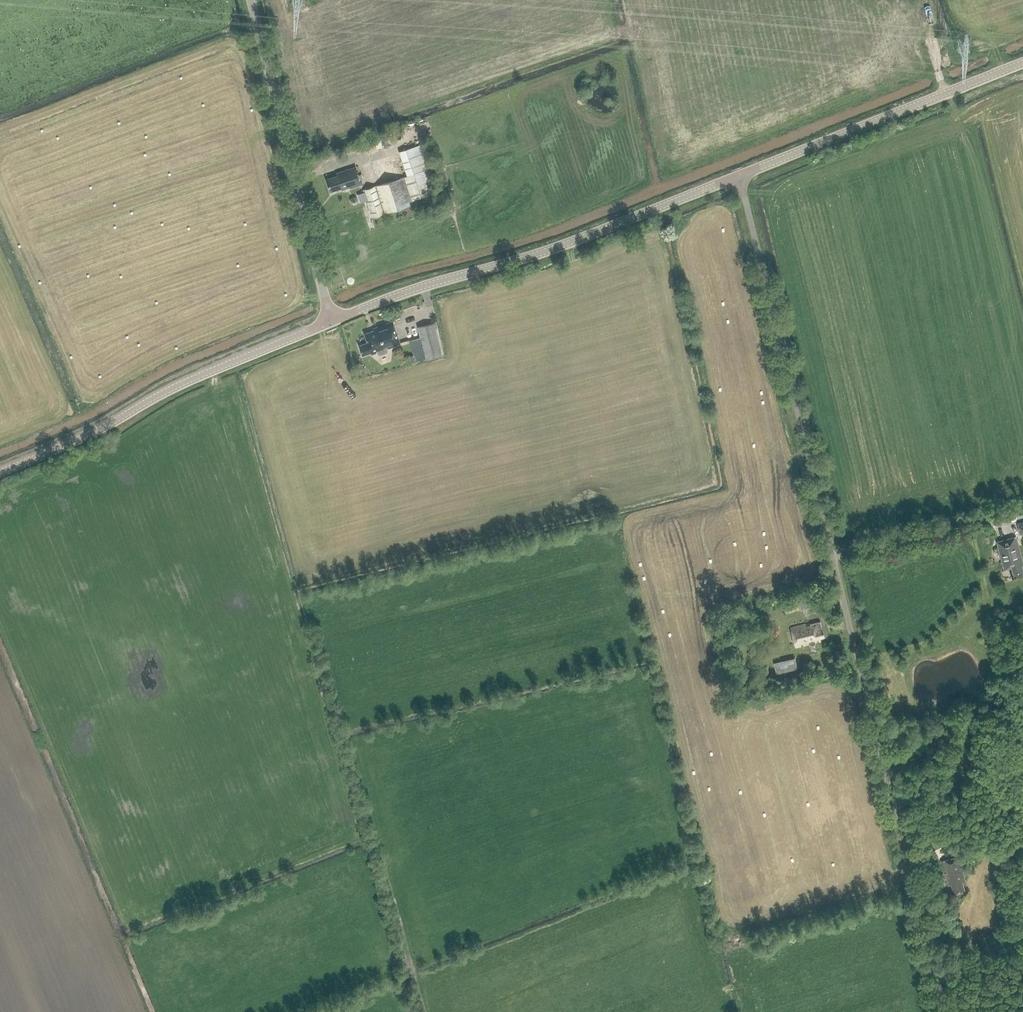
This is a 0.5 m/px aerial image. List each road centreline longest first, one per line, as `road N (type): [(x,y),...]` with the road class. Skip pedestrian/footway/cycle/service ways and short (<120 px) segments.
road 1 (unclassified): [(952,1011),(740,176)]
road 2 (tertiary): [(331,318),(566,246),(740,176)]
road 3 (tertiary): [(0,472),(331,318)]
road 4 (unclassified): [(331,318),(251,0)]
road 5 (tertiary): [(740,176),(1022,63)]
road 6 (track): [(831,544),(976,516),(1000,523)]

